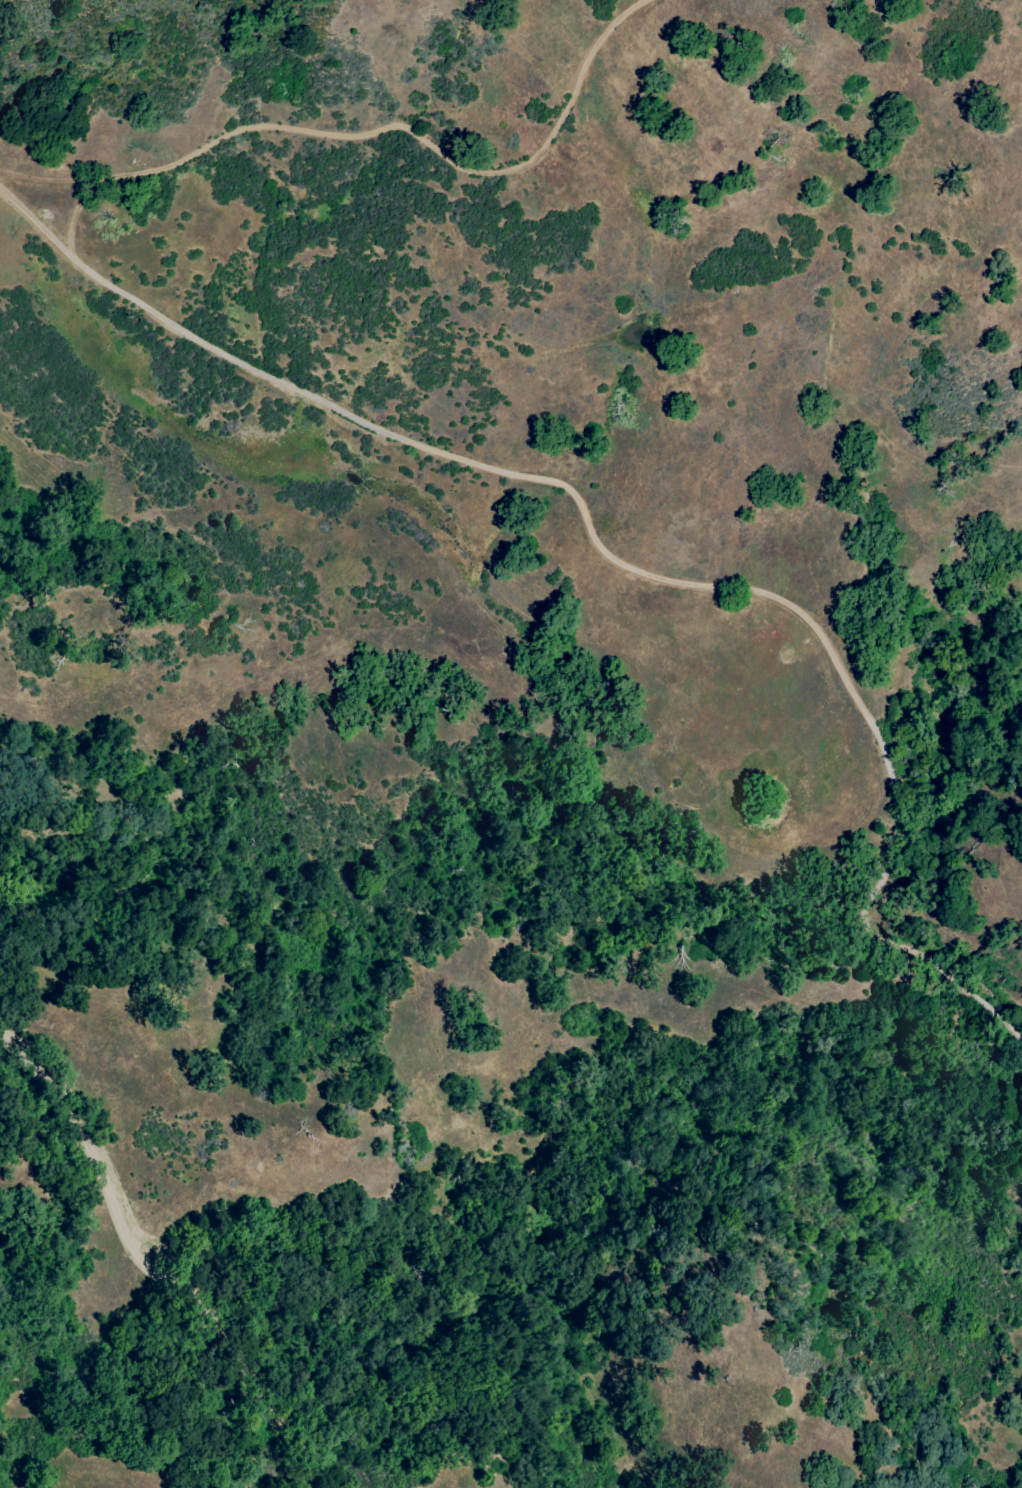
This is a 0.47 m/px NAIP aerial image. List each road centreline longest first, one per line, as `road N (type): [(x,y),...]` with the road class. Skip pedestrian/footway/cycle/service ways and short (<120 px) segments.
road 1 (track): [(0,194),(73,262),(217,354),(362,423),(495,476),(542,482),(574,497),(636,578),(763,593),(819,634),(890,781),(879,877),(846,954),(902,956),(1021,1067)]
road 2 (track): [(652,0),(592,34),(551,134),(483,177),(438,165),(422,137),(400,130),(361,145),(319,131),(256,129),(156,181),(85,187),(0,175)]
road 3 (track): [(0,1037),(83,1132),(136,1248),(211,1325),(329,1487)]

